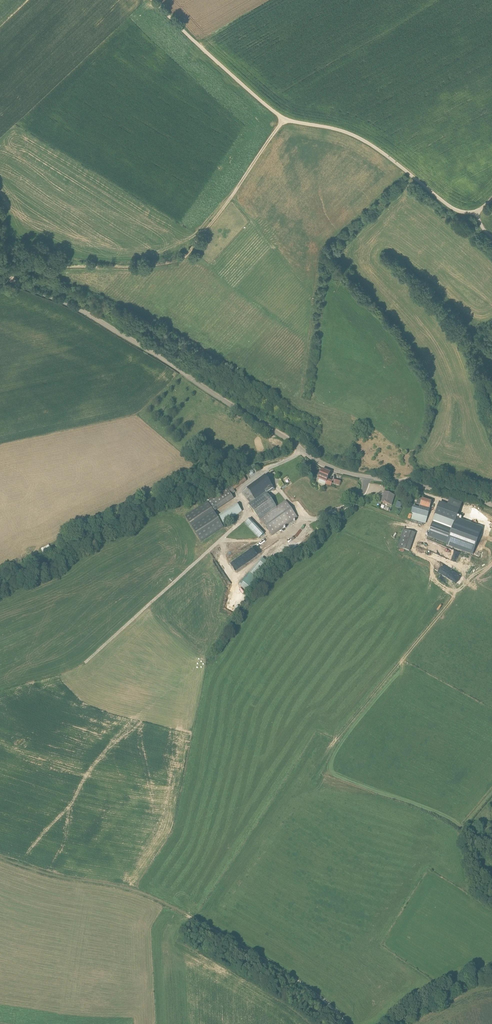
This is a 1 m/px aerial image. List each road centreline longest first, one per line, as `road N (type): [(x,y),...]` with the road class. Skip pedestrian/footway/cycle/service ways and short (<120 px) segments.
road 1 (tertiary): [(491,504),(331,468),(82,311),(0,279)]
road 2 (track): [(0,859),(162,903),(287,974),(345,1023)]
road 3 (track): [(286,119),(181,259),(2,279)]
road 4 (track): [(291,457),(165,498),(0,587)]
road 5 (track): [(249,512),(85,663)]
road 6 (unclassified): [(286,119),(354,136),(450,207),(476,212)]
road 7 (track): [(352,504),(271,572),(207,661)]
road 8 (unclassified): [(286,119),(152,0)]

